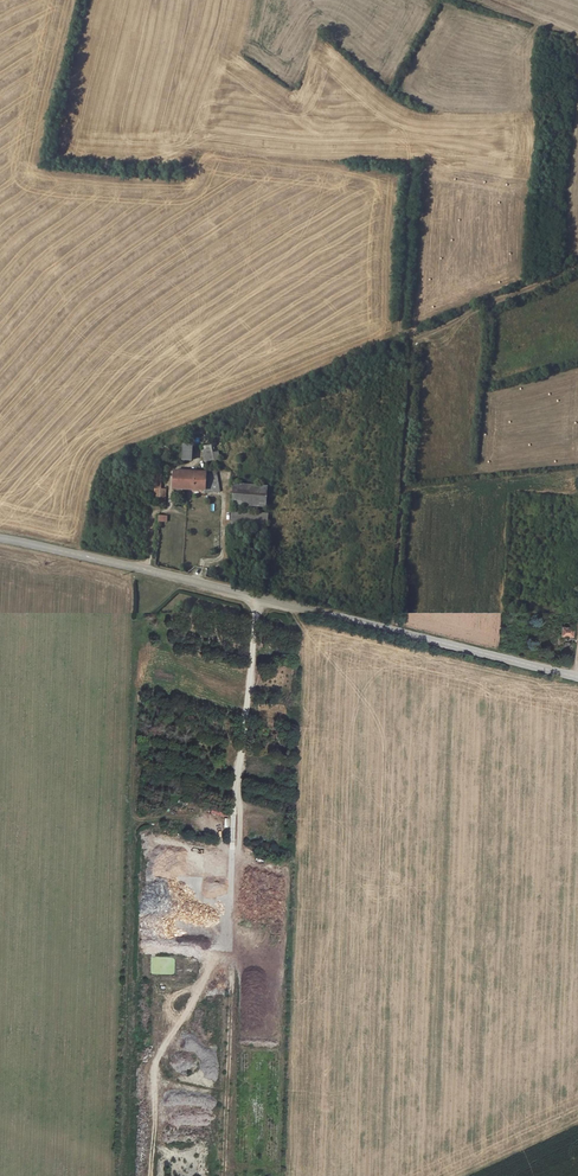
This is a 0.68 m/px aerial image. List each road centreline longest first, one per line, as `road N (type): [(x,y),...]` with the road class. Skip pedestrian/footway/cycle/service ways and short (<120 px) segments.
road 1 (unclassified): [(0,539),(577,679)]
road 2 (track): [(408,172),(399,326),(409,336),(422,337),(577,266)]

